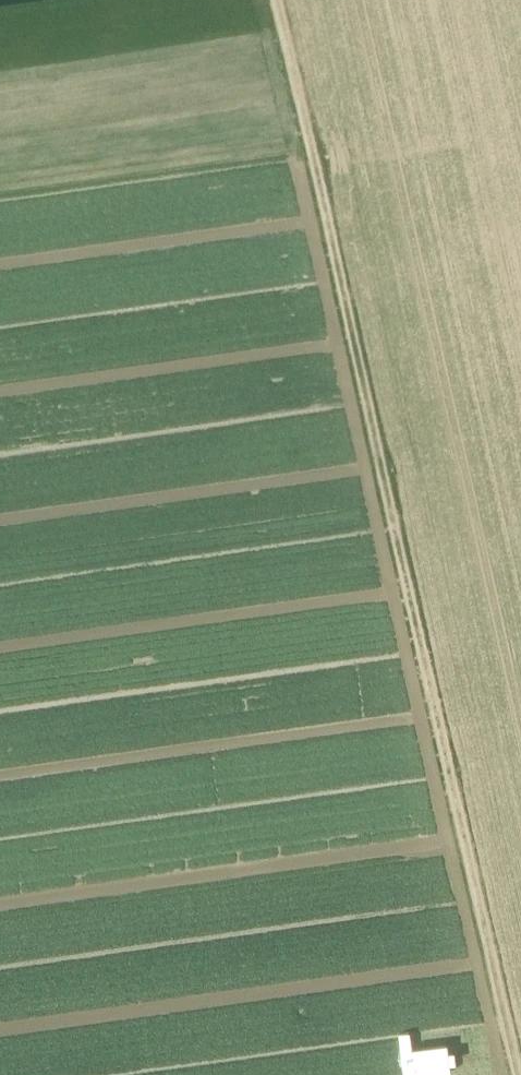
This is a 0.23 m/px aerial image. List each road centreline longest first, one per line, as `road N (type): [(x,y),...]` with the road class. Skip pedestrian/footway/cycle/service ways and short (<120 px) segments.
road 1 (track): [(515,1074),(274,0)]

